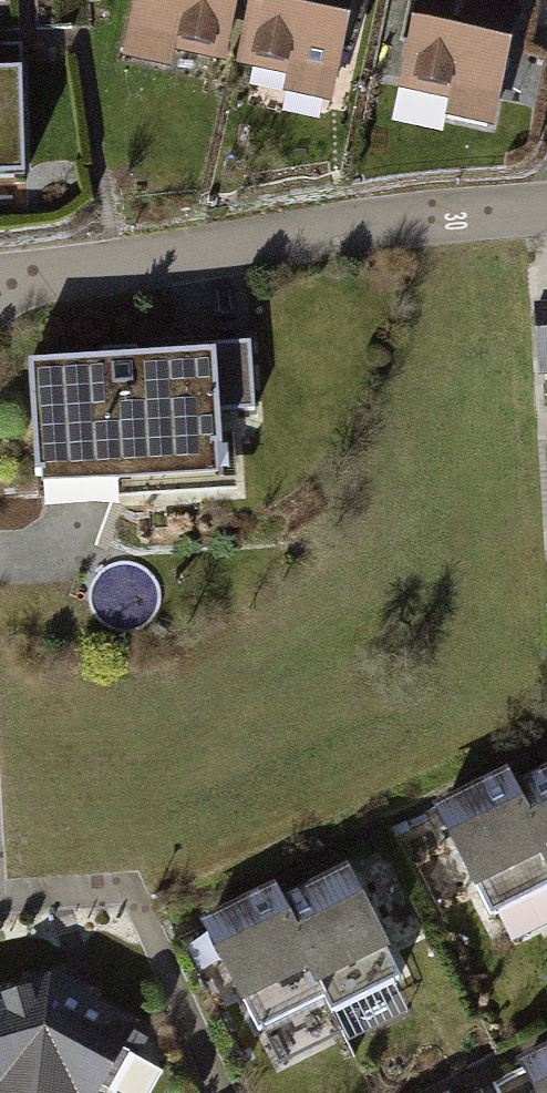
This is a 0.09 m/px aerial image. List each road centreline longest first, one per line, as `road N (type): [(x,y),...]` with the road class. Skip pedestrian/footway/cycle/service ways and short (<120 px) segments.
road 1 (residential): [(0,289),(335,229),(546,208)]

